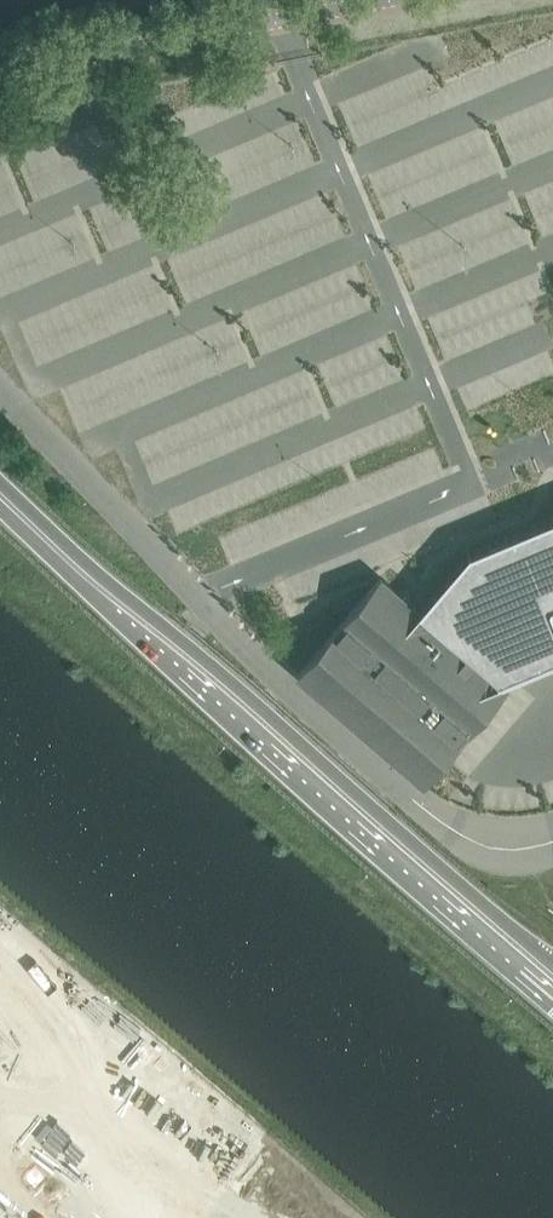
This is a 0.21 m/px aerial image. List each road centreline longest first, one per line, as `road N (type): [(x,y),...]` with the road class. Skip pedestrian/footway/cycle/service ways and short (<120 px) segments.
road 1 (unclassified): [(552,841),(494,848),(414,801),(0,395)]
road 2 (primary): [(75,565),(169,667),(552,1007)]
road 3 (primary): [(552,962),(189,644),(75,565)]
road 4 (unclassified): [(0,73),(389,0)]

